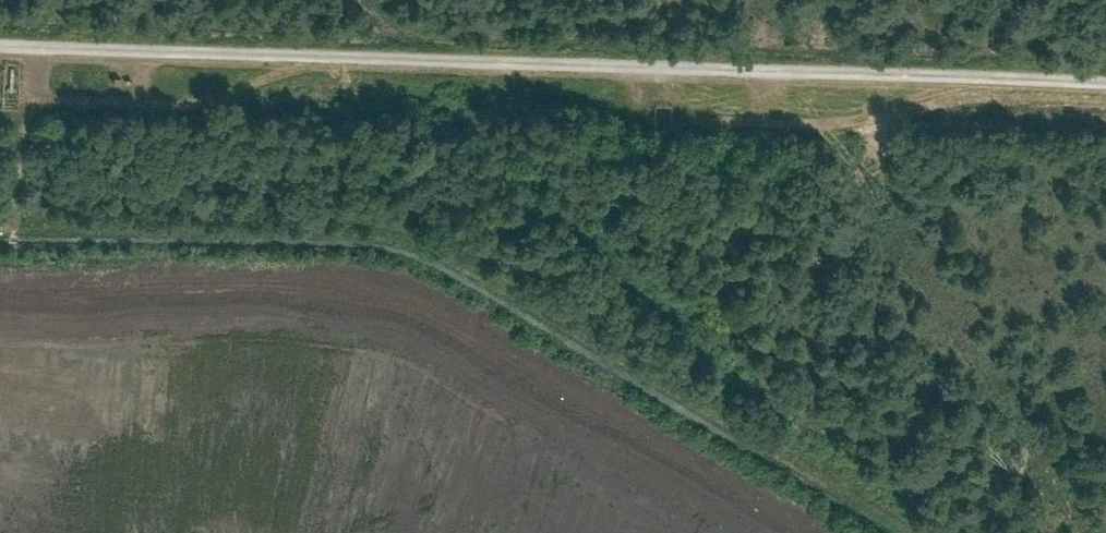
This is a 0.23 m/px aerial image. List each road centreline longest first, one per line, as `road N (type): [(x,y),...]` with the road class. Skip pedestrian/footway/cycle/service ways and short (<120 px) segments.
road 1 (track): [(1105,79),(0,42)]
road 2 (track): [(305,52),(245,80),(196,90),(30,95)]
road 3 (track): [(899,72),(842,110),(775,119),(707,117)]
road 4 (track): [(36,43),(22,186)]

